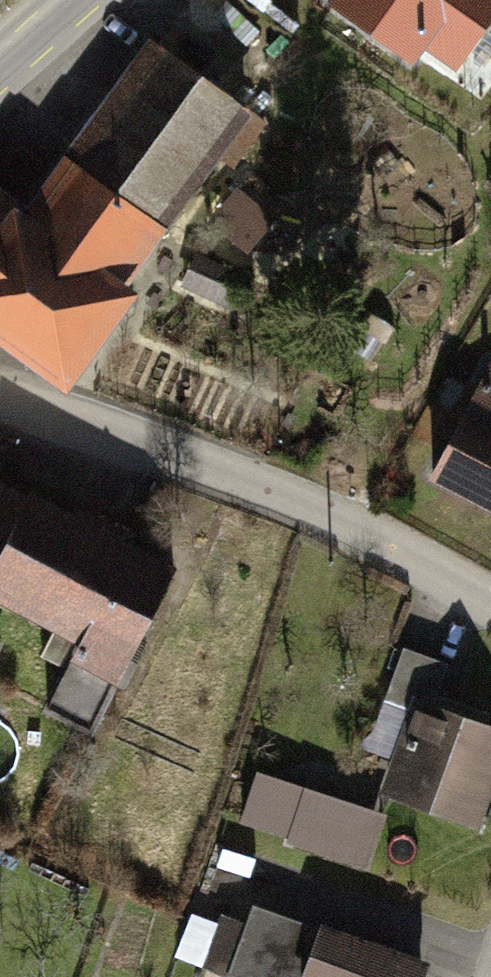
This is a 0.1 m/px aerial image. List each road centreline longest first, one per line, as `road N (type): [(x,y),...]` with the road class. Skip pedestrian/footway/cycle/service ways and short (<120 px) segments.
road 1 (residential): [(0,398),(190,455),(397,543),(490,602)]

